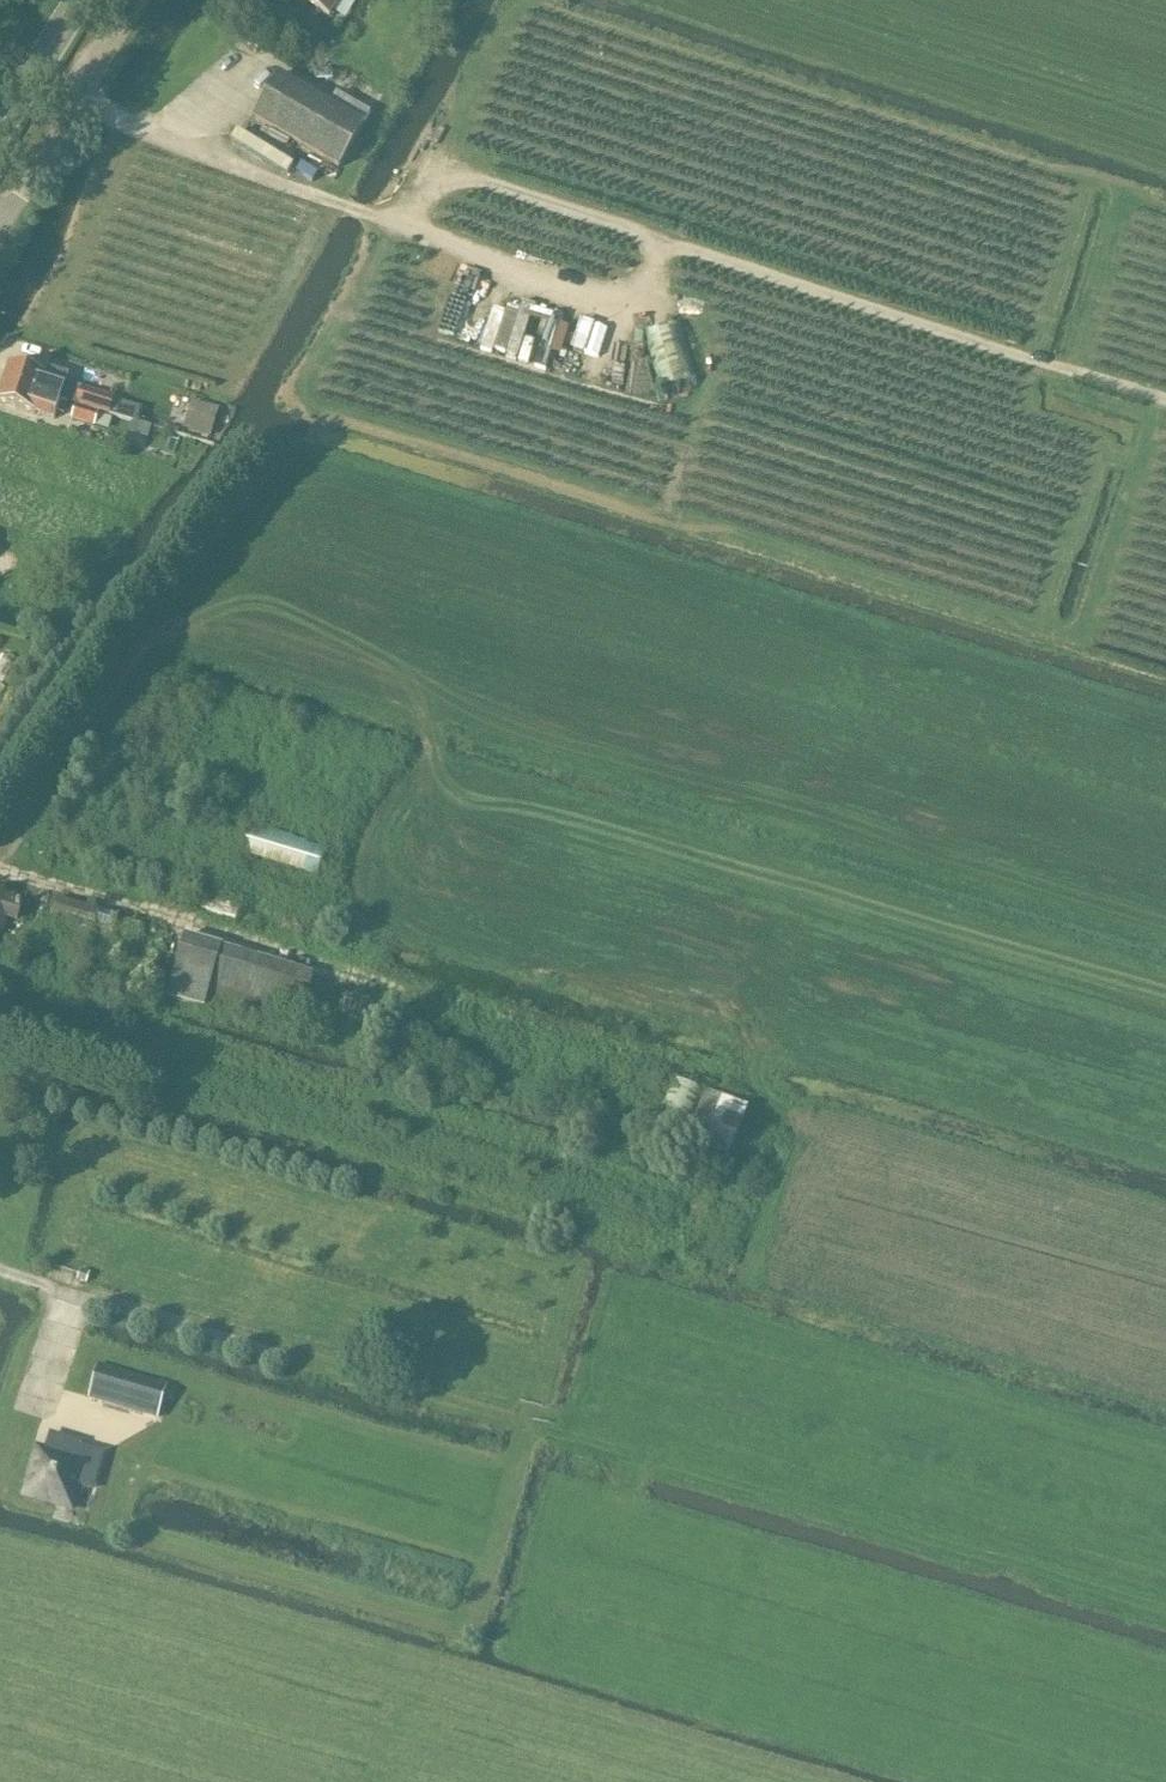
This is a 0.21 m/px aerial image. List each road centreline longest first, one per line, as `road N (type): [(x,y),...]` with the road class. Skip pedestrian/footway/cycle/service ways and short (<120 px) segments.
road 1 (unclassified): [(140,0),(3,228)]
road 2 (tertiary): [(0,122),(78,0)]

